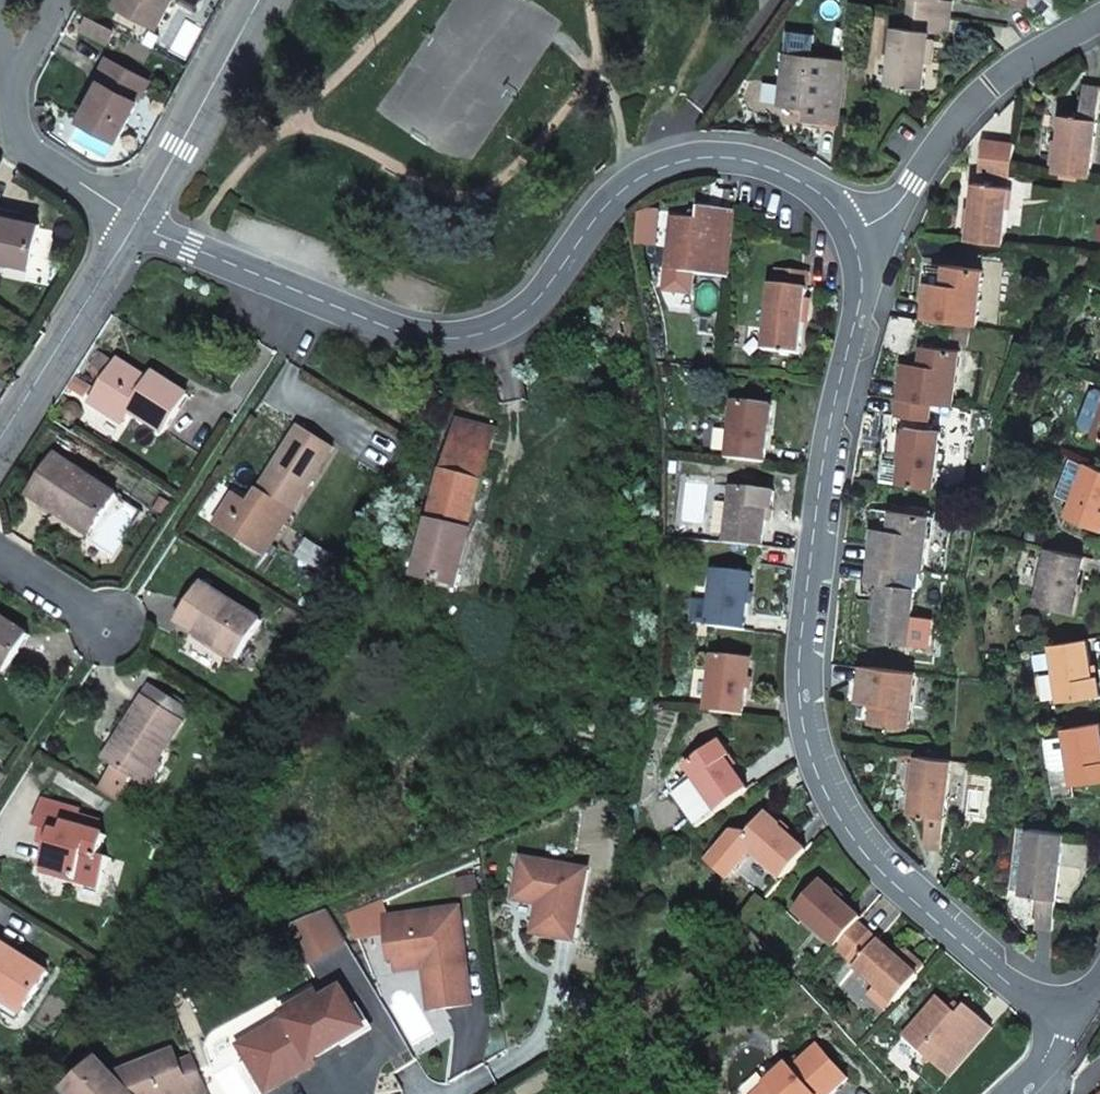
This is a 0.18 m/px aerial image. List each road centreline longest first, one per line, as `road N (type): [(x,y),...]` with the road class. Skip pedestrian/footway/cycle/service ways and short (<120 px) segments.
road 1 (residential): [(852,236),(865,285),(824,500),(806,666),(815,748),(852,819),(906,891),(1075,1022)]
road 2 (residential): [(140,224),(414,335),(468,335),(513,317),(552,275),(596,208),(634,175),(668,160),(735,156),(788,171),(831,202),(852,236)]
road 3 (residential): [(1099,4),(1018,49),(898,194),(852,236)]
road 4 (tertiary): [(0,441),(140,224)]
road 5 (tertiary): [(140,224),(260,0)]
road 6 (residential): [(8,96),(20,144),(140,224)]
road 7 (residential): [(112,629),(0,558)]

